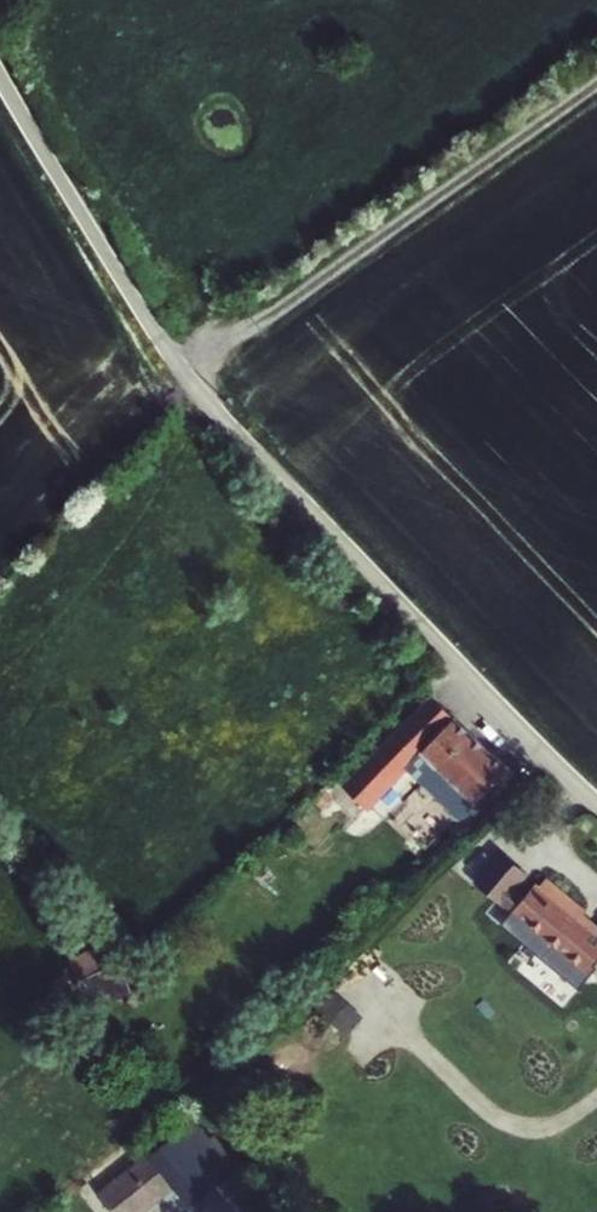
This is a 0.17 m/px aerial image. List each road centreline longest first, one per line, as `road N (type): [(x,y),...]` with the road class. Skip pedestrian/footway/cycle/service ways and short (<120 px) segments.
road 1 (unclassified): [(596,801),(193,385),(0,75)]
road 2 (track): [(183,371),(596,86)]

